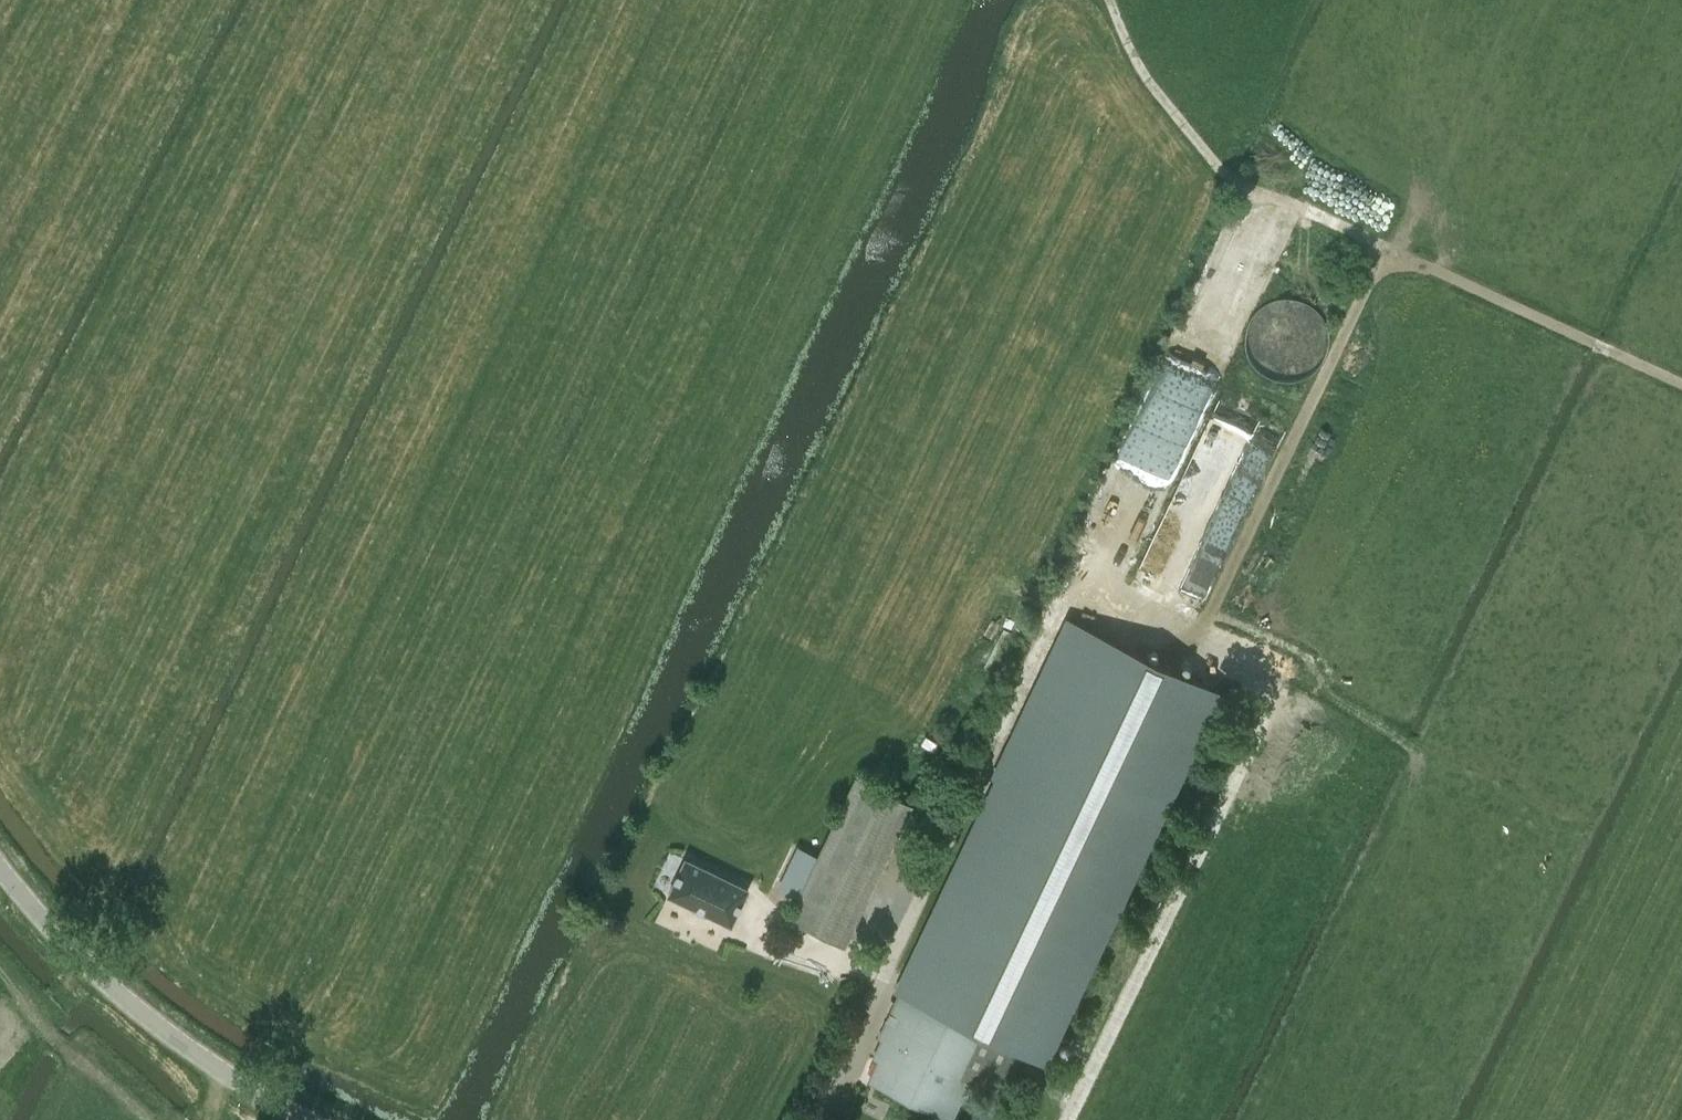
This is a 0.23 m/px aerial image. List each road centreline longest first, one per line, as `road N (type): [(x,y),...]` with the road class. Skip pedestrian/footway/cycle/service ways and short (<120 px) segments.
road 1 (track): [(1681,376),(1244,177),(1136,0)]
road 2 (unclassified): [(312,1119),(193,1049),(97,978),(0,866)]

